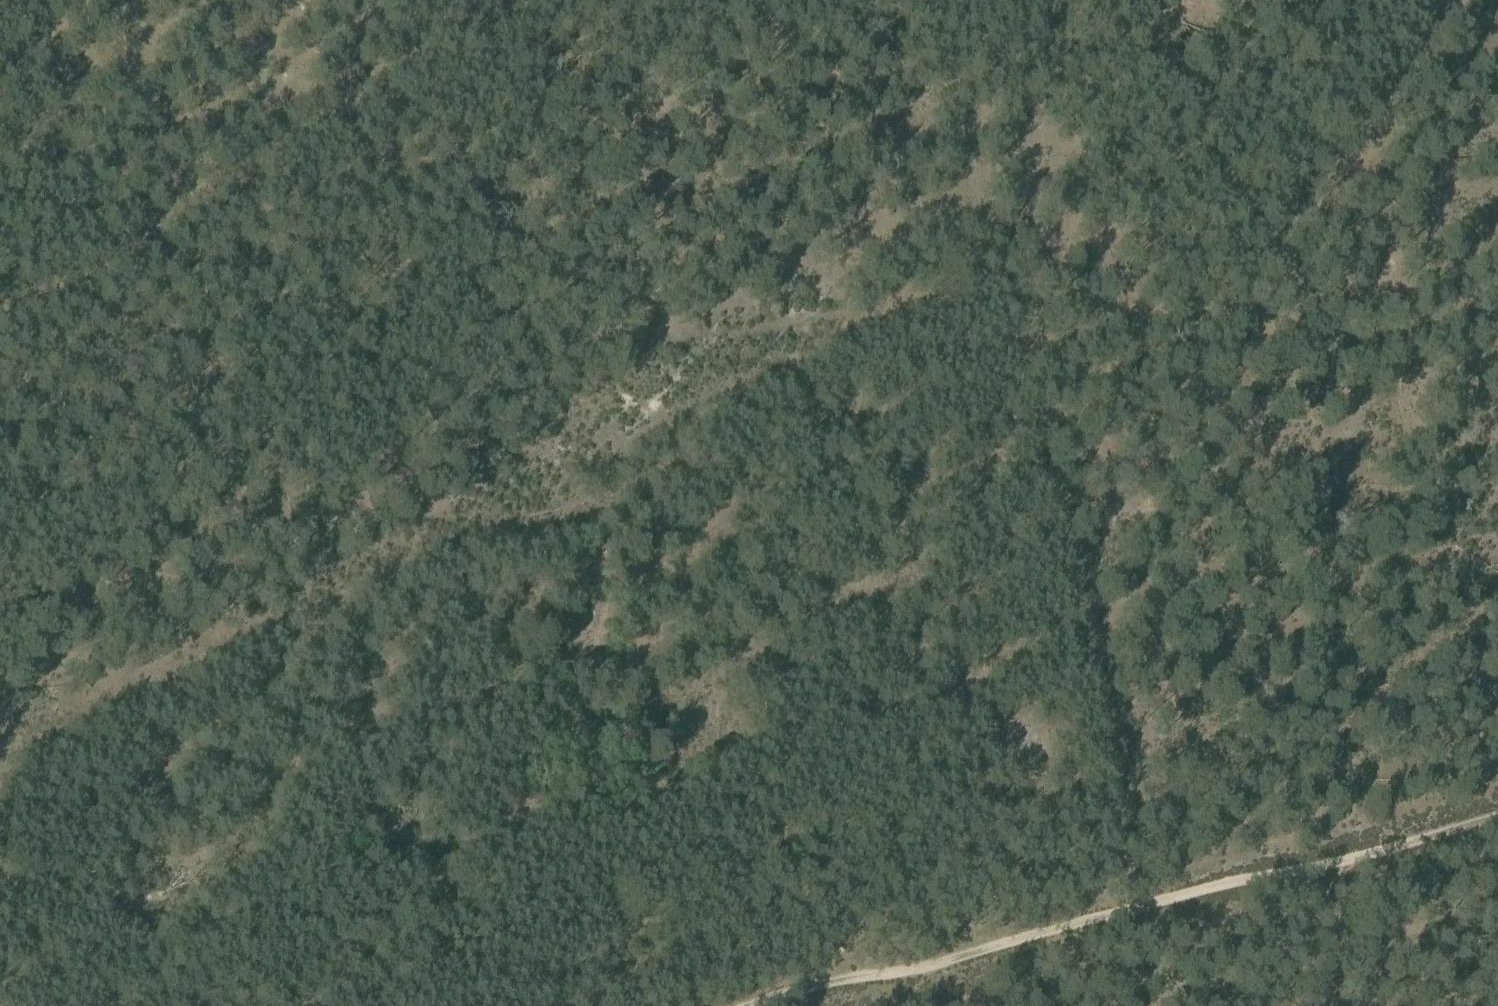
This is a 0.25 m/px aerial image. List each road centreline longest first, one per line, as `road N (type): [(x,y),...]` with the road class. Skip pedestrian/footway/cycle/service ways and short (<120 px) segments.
road 1 (track): [(1497,816),(751,1005)]
road 2 (track): [(1305,865),(1325,881),(1318,910),(1290,983),(1270,1005)]

